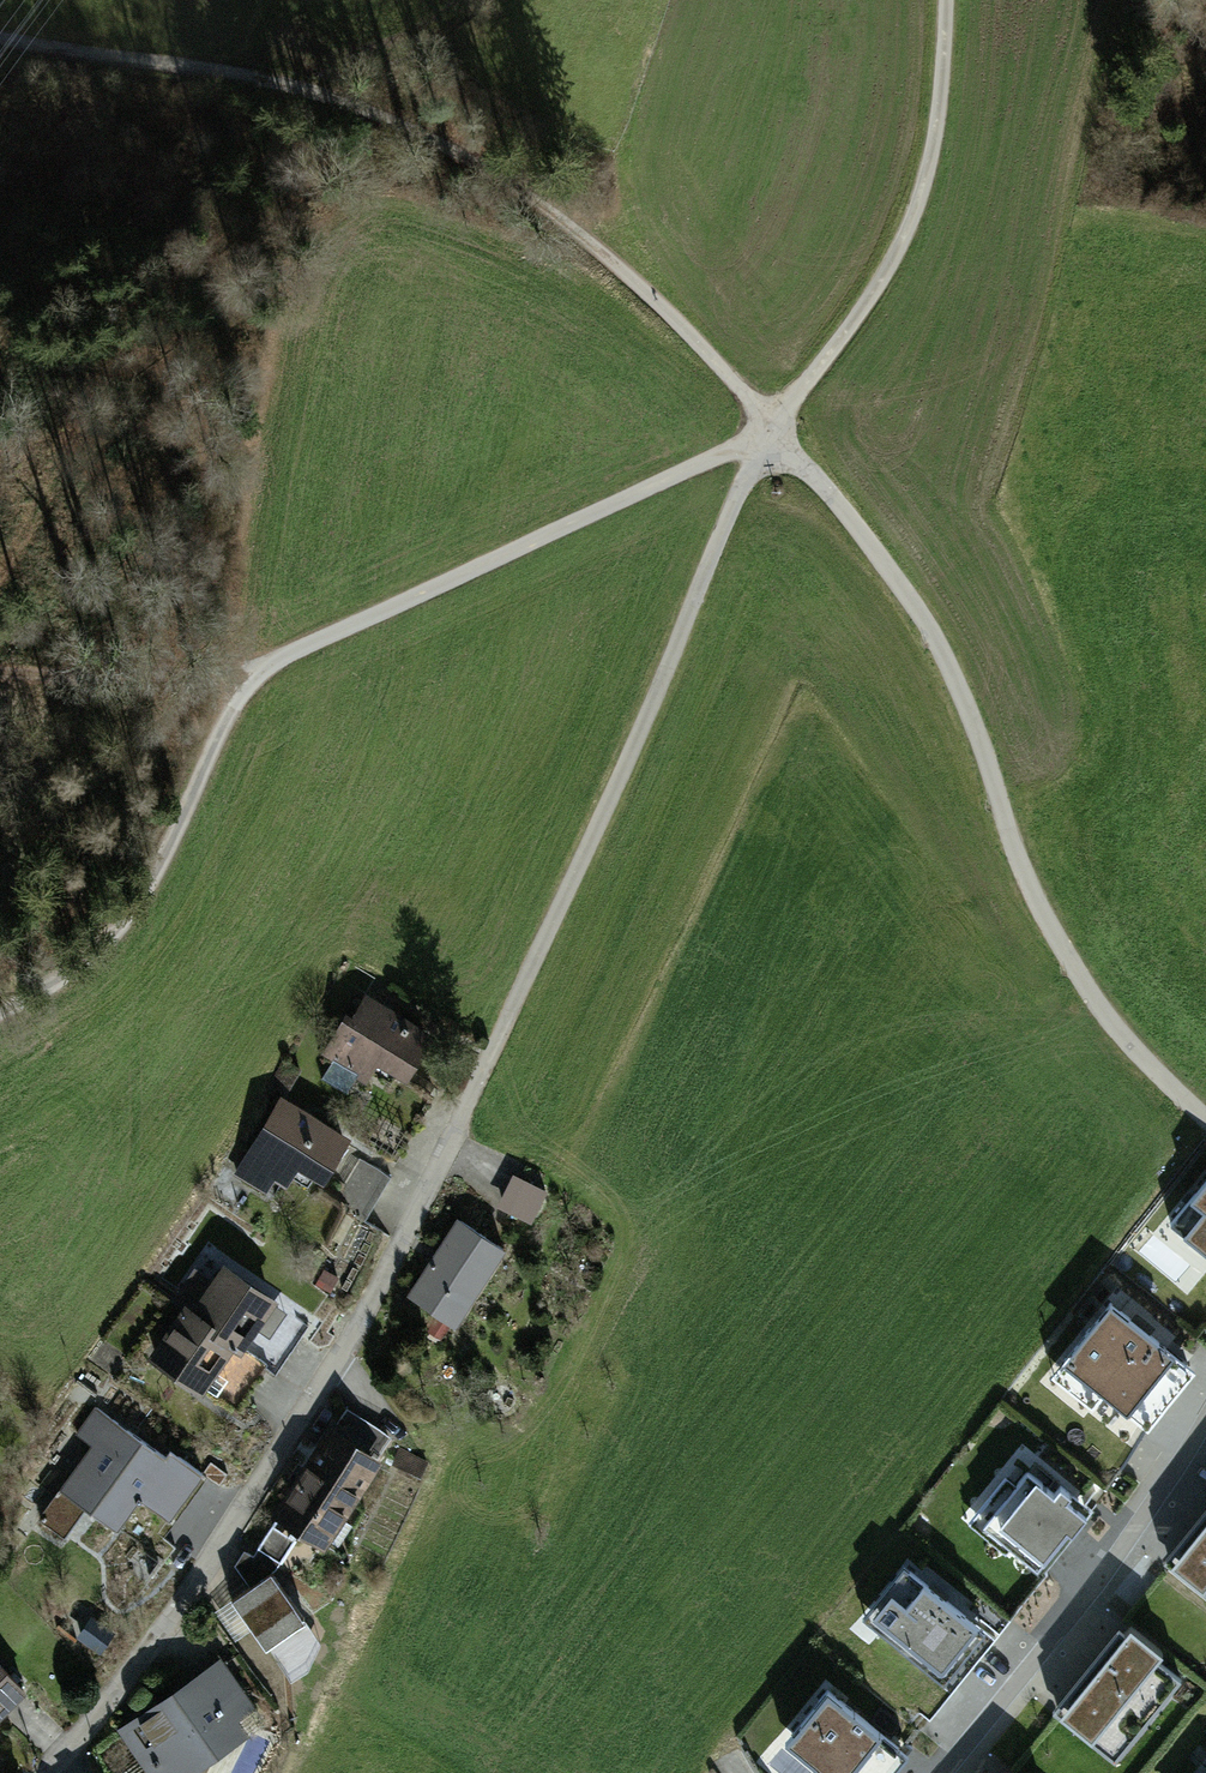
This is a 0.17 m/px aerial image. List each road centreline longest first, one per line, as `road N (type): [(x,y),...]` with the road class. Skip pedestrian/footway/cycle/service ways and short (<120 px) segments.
road 1 (residential): [(45,1772),(167,1626),(347,1345),(519,1007),(772,427)]
road 2 (track): [(772,427),(548,202),(416,117),(266,79),(0,29)]
road 3 (unclassified): [(772,427),(872,544),(929,628),(981,744),(1022,874),(1095,1005),(1205,1118)]
road 4 (track): [(772,427),(278,656)]
road 5 (unclassified): [(946,0),(937,134),(912,228),(772,427)]
road 6 (track): [(278,656),(232,710),(177,834),(126,921),(59,980),(0,1012)]
road 7 (residential): [(935,1772),(1205,1416)]
road 8 (track): [(0,674),(85,680),(278,656)]

